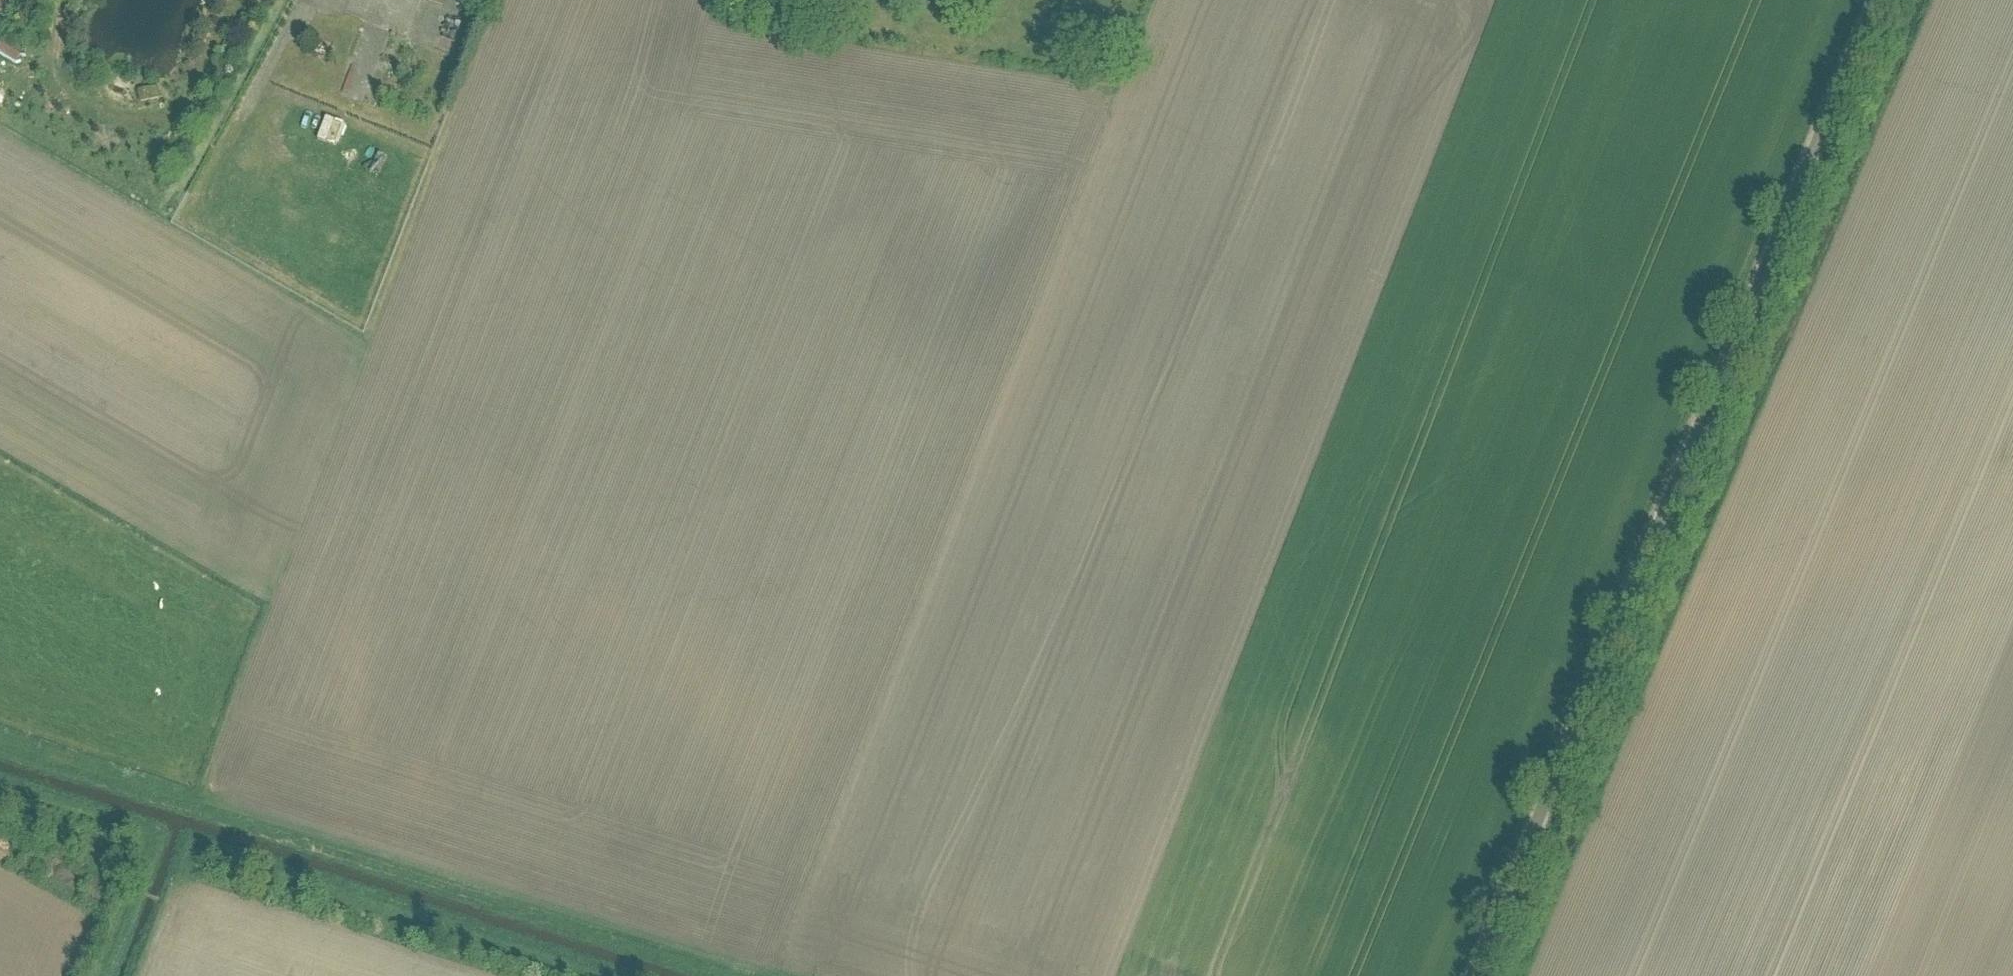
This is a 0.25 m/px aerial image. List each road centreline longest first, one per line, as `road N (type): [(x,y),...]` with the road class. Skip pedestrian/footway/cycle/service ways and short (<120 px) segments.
road 1 (unclassified): [(1469,975),(1859,0)]
road 2 (track): [(181,826),(122,975)]

